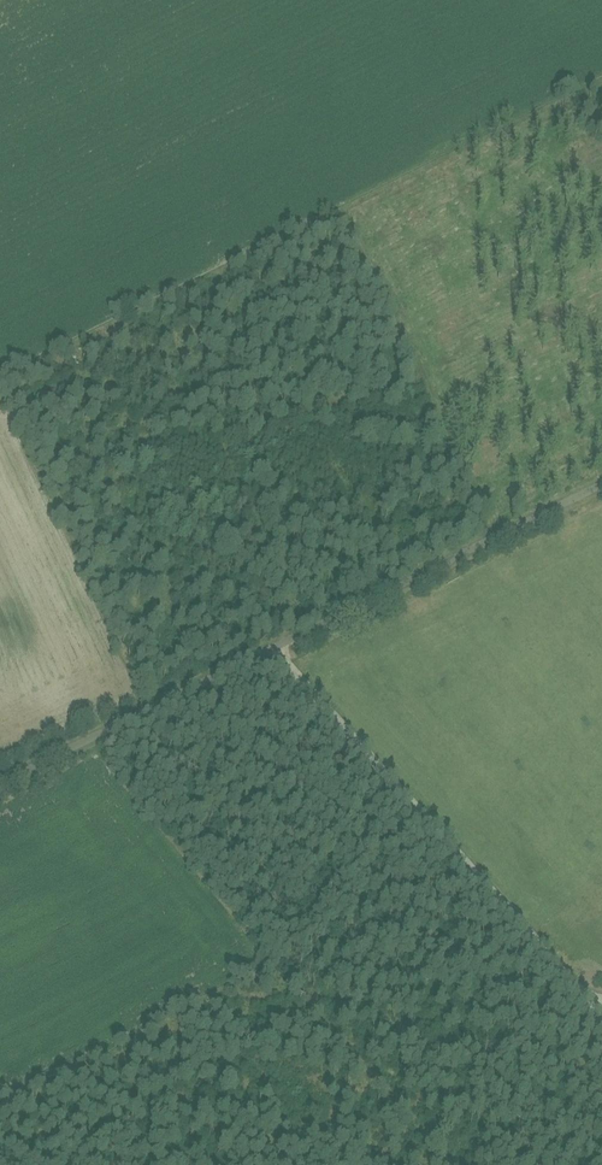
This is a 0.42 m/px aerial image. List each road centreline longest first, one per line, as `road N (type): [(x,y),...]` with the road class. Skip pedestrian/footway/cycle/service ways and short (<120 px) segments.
road 1 (unclassified): [(0,785),(601,485)]

